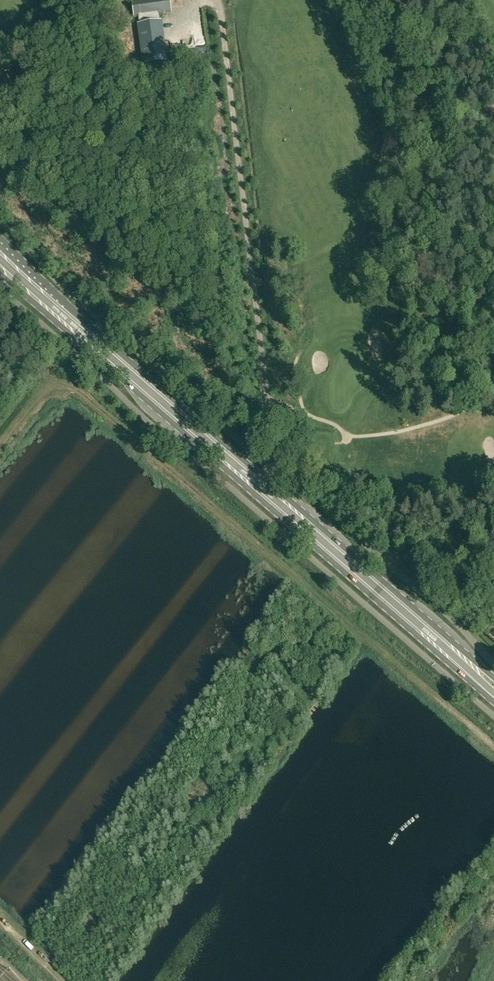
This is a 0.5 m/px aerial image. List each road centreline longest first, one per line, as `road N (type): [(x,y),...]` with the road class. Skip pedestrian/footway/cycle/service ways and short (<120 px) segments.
road 1 (primary): [(493,677),(0,242)]
road 2 (primary): [(0,274),(493,702)]

